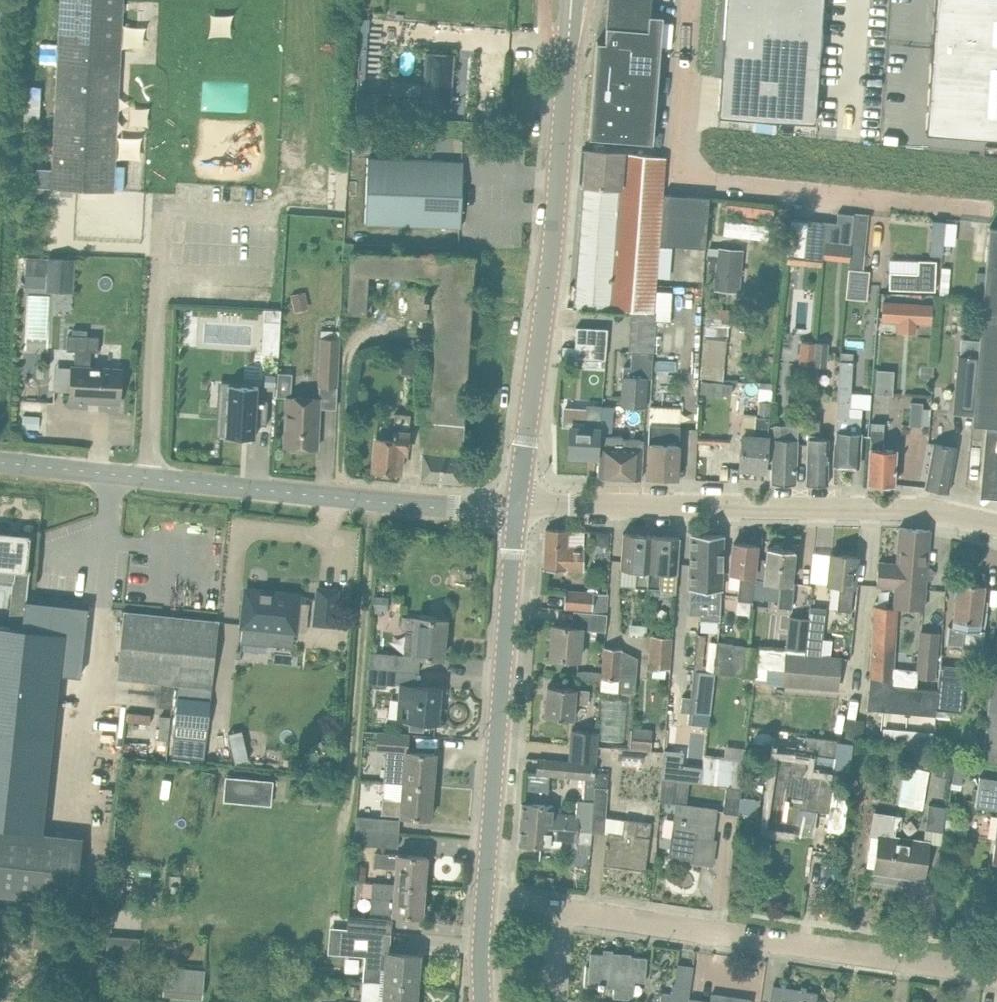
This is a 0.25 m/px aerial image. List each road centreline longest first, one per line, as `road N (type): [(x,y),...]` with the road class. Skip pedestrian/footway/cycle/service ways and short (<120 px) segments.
road 1 (tertiary): [(0,462),(446,508),(518,506)]
road 2 (secondary): [(518,506),(552,260),(572,0)]
road 3 (residential): [(996,524),(927,508),(518,506)]
road 4 (unclassified): [(692,0),(677,144),(705,185),(988,210)]
road 5 (residential): [(996,973),(557,909)]
road 6 (secondary): [(484,900),(518,506)]

